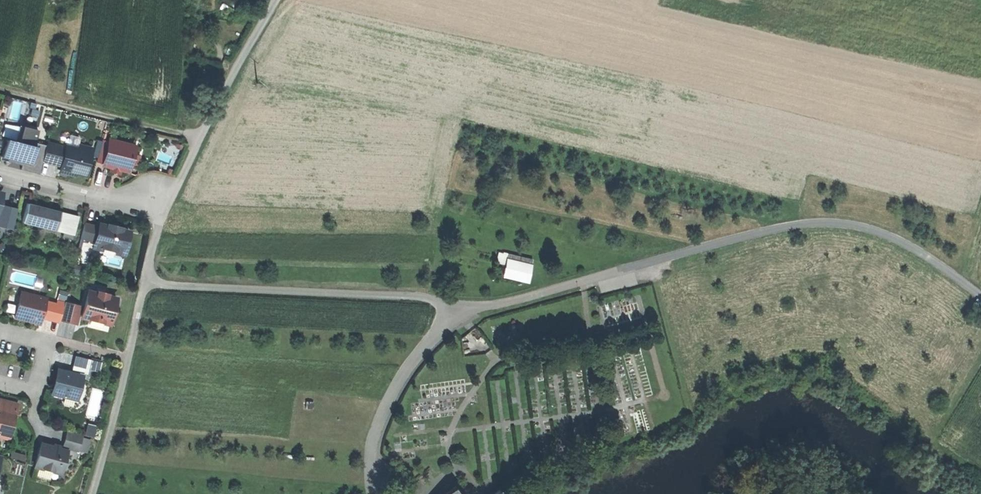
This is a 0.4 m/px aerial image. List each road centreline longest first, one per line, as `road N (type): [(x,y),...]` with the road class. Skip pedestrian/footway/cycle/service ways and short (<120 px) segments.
road 1 (residential): [(671,254),(479,308),(441,327),(384,407),(369,463),(372,493)]
road 2 (track): [(980,293),(915,244),(854,222),(787,224),(671,254)]
road 3 (residential): [(0,168),(165,206),(129,356)]
road 4 (track): [(147,278),(424,294),(449,302),(459,316)]
road 5 (track): [(165,206),(274,0)]
road 6 (track): [(0,88),(201,135)]
road 7 (residential): [(129,356),(93,493)]

